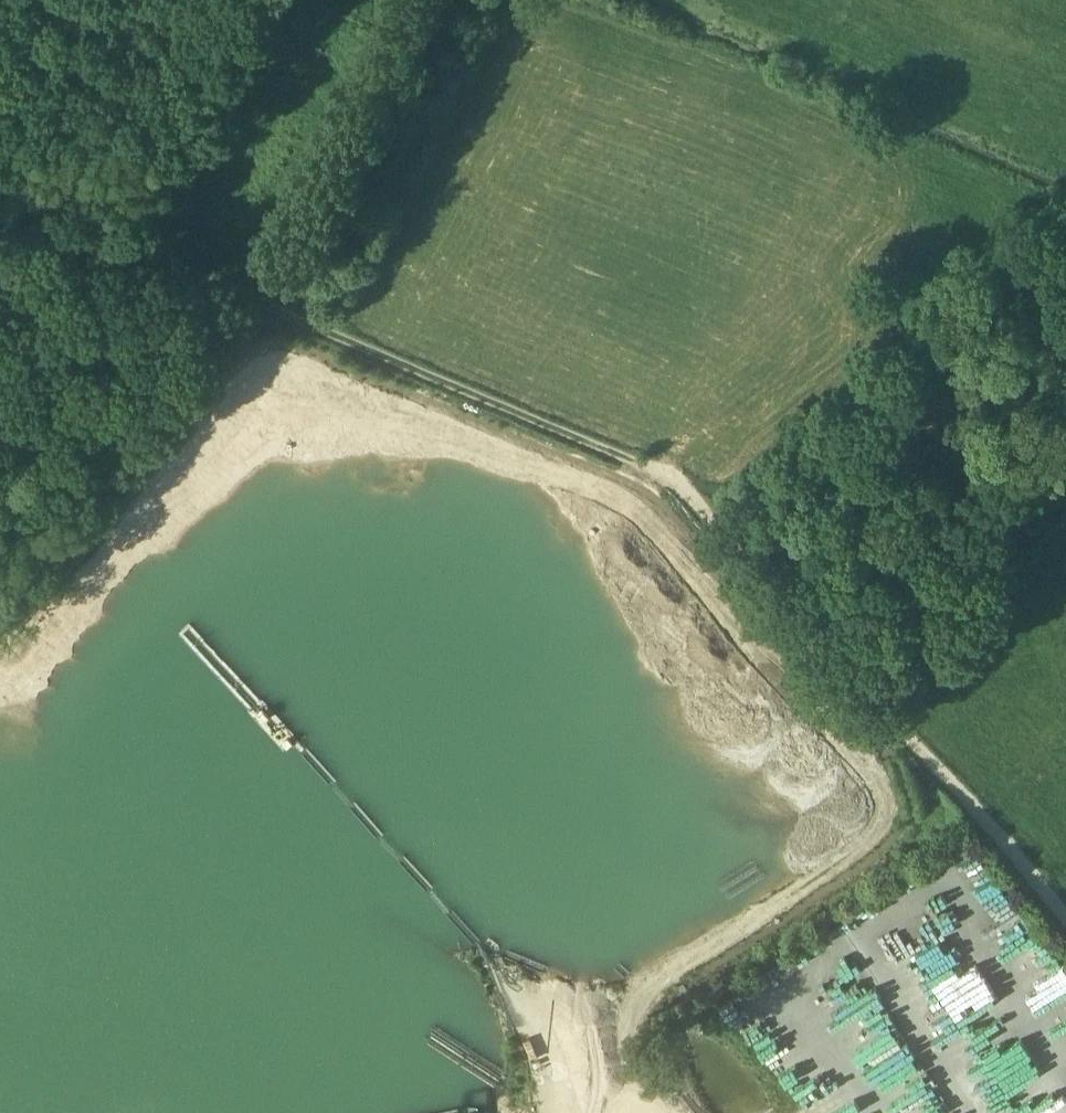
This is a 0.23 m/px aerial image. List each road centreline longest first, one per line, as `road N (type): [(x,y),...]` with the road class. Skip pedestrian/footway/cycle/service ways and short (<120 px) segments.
road 1 (track): [(1065,913),(685,495),(262,317),(0,189)]

